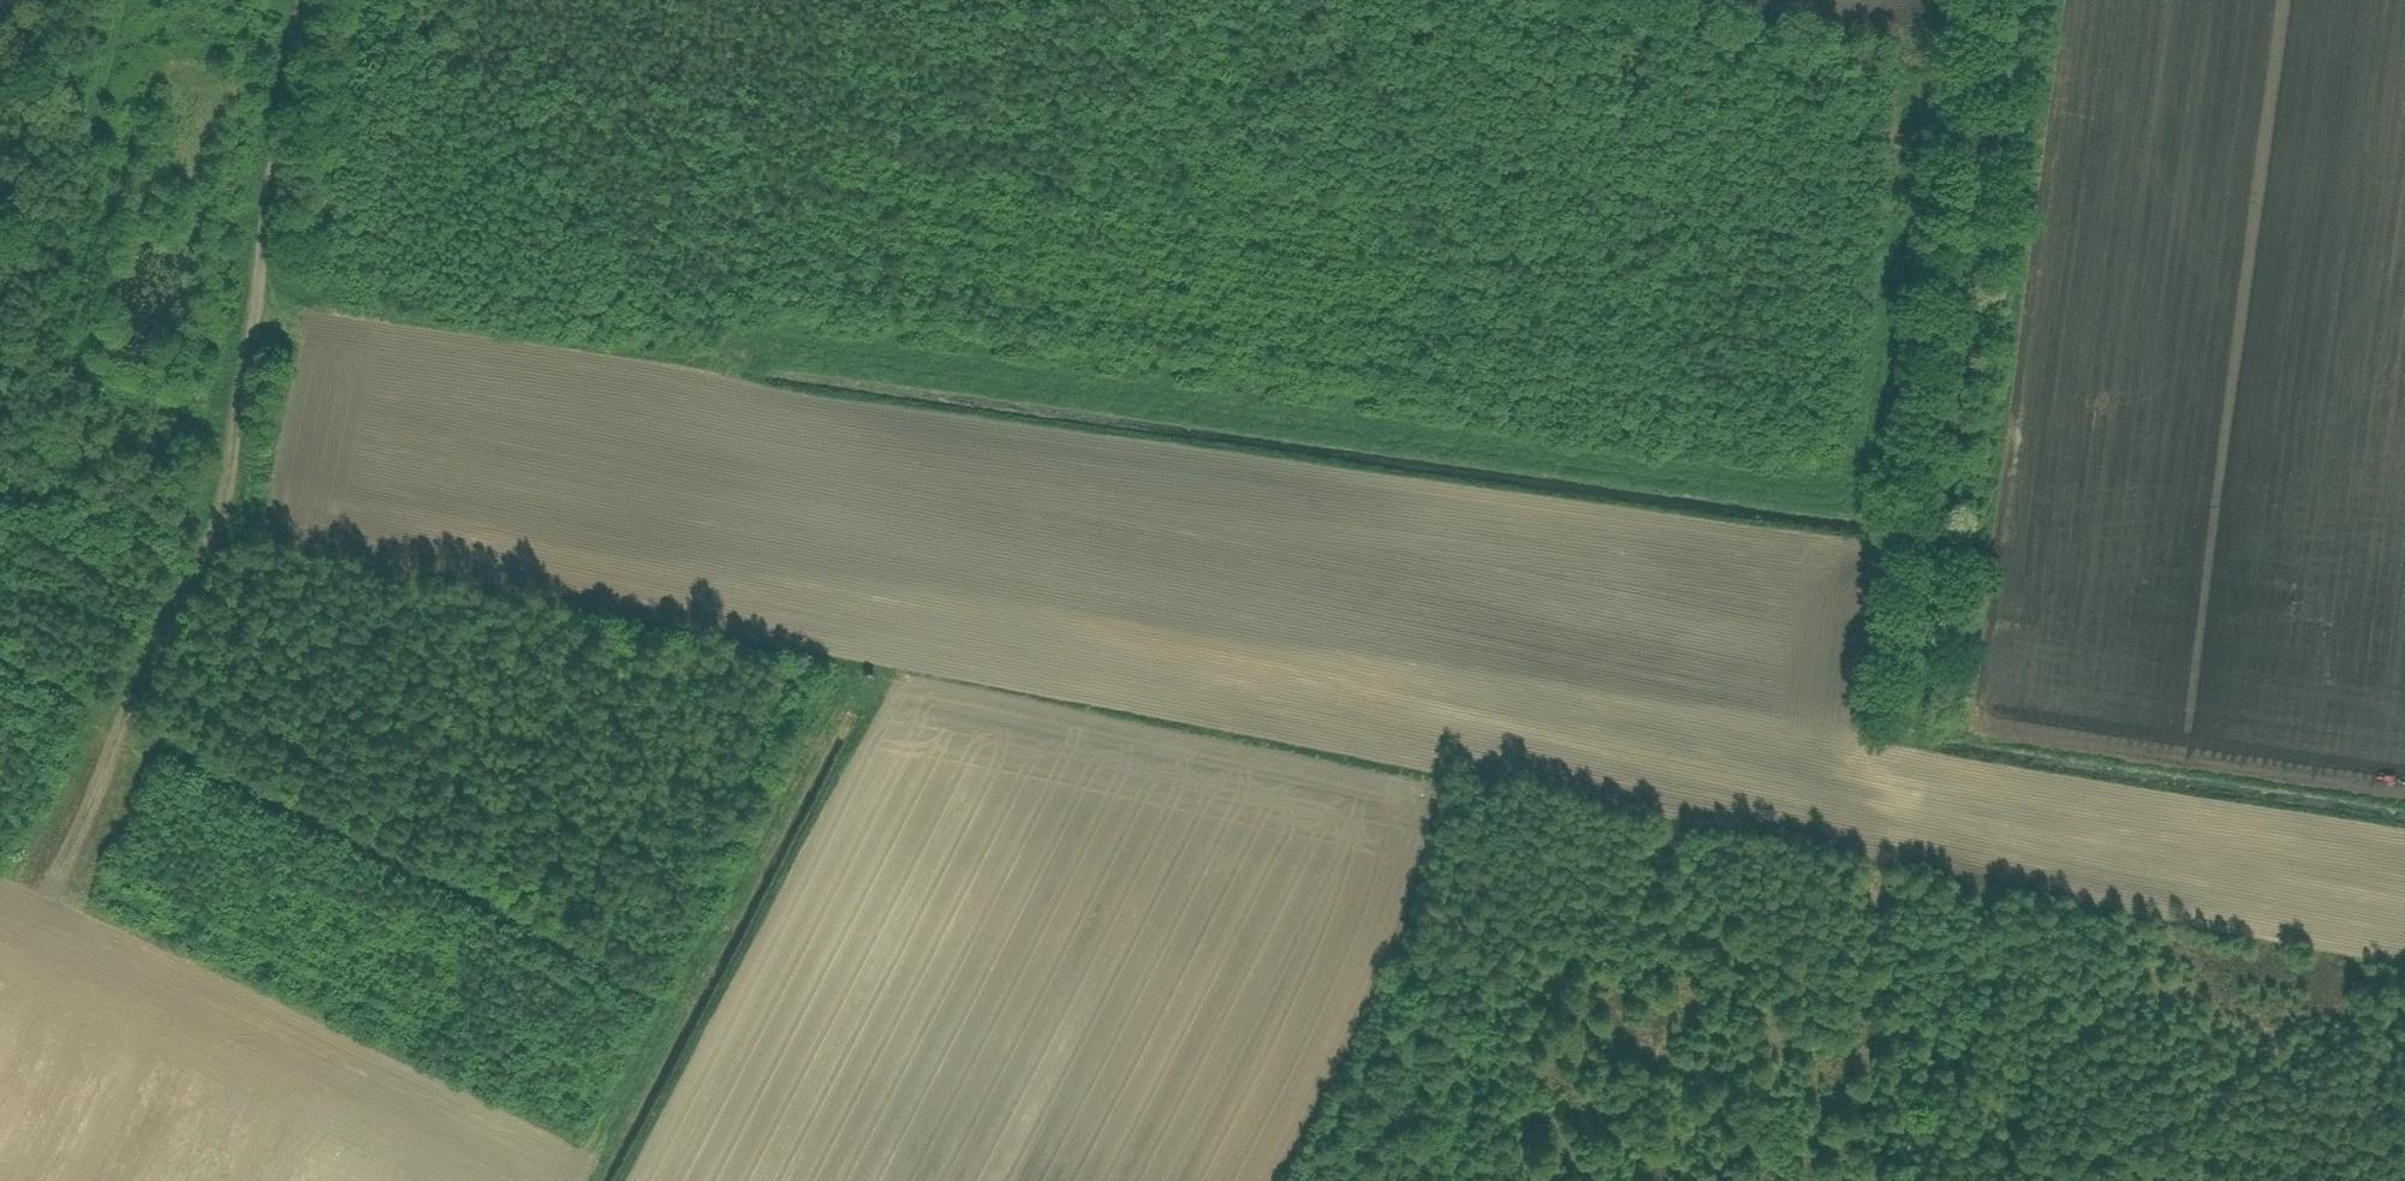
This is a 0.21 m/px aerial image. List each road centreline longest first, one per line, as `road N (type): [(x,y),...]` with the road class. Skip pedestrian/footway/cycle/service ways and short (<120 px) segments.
road 1 (track): [(2011,0),(1913,738)]
road 2 (track): [(233,522),(279,174),(316,0)]

